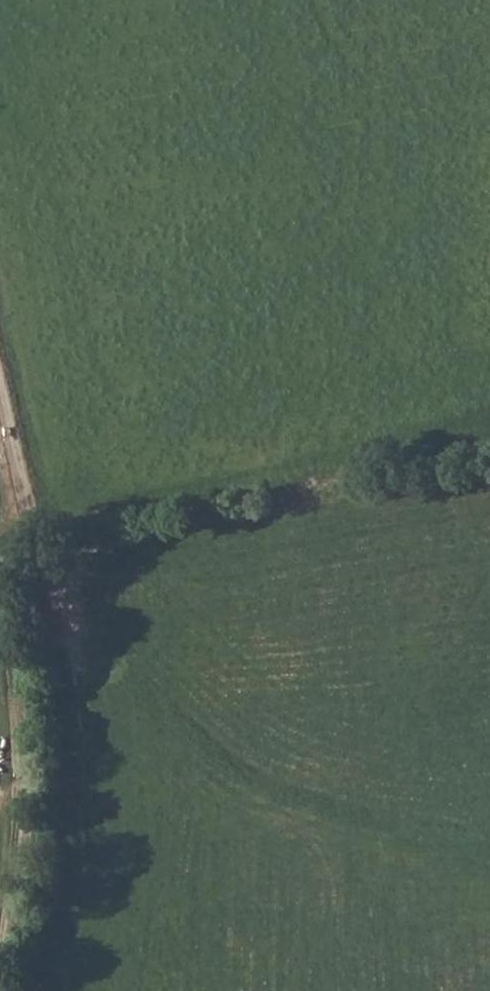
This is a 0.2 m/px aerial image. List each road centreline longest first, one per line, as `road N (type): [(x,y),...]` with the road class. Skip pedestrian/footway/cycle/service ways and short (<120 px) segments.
road 1 (track): [(0,410),(29,534),(10,590),(24,787),(4,990)]

